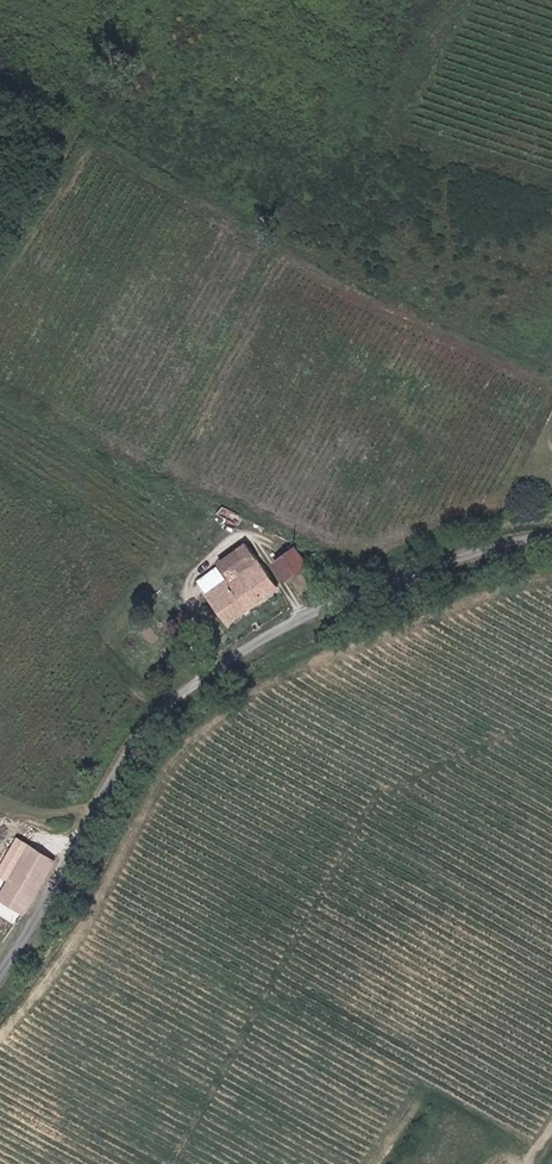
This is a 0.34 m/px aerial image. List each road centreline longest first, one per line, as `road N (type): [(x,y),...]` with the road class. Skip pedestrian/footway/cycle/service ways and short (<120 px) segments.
road 1 (unclassified): [(0,976),(117,778),(180,699),(326,608),(506,543),(551,535)]

